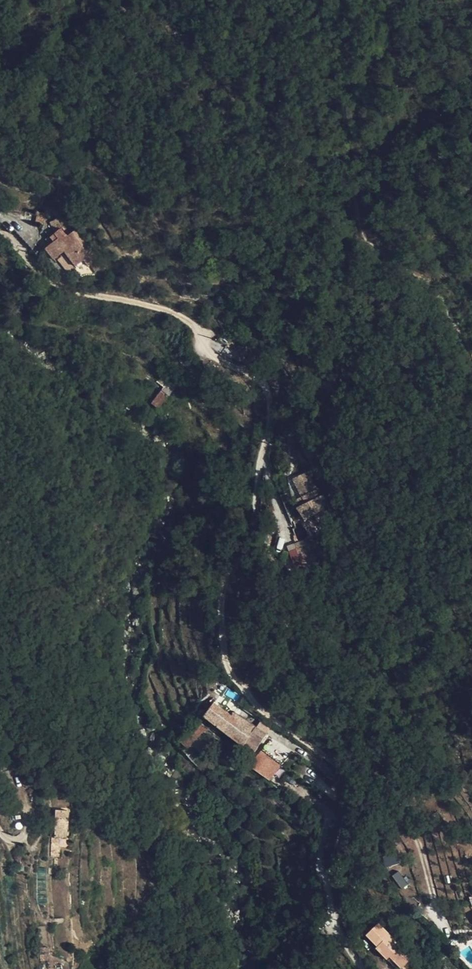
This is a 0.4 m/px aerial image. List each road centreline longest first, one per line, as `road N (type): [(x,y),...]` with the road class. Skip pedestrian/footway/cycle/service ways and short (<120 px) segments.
road 1 (residential): [(363,968),(334,908),(352,816),(348,781),(333,759),(262,708),(227,654),(222,614),(227,585),(252,547),(270,391),(211,355),(196,325),(51,279),(0,227)]

